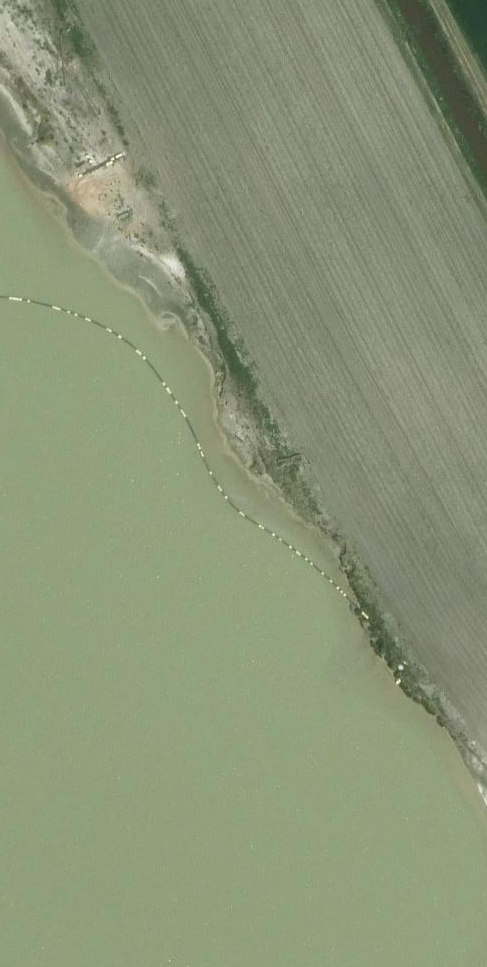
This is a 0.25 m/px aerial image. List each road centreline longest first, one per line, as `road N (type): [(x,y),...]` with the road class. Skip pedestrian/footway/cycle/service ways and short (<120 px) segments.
road 1 (track): [(381,0),(486,211)]

